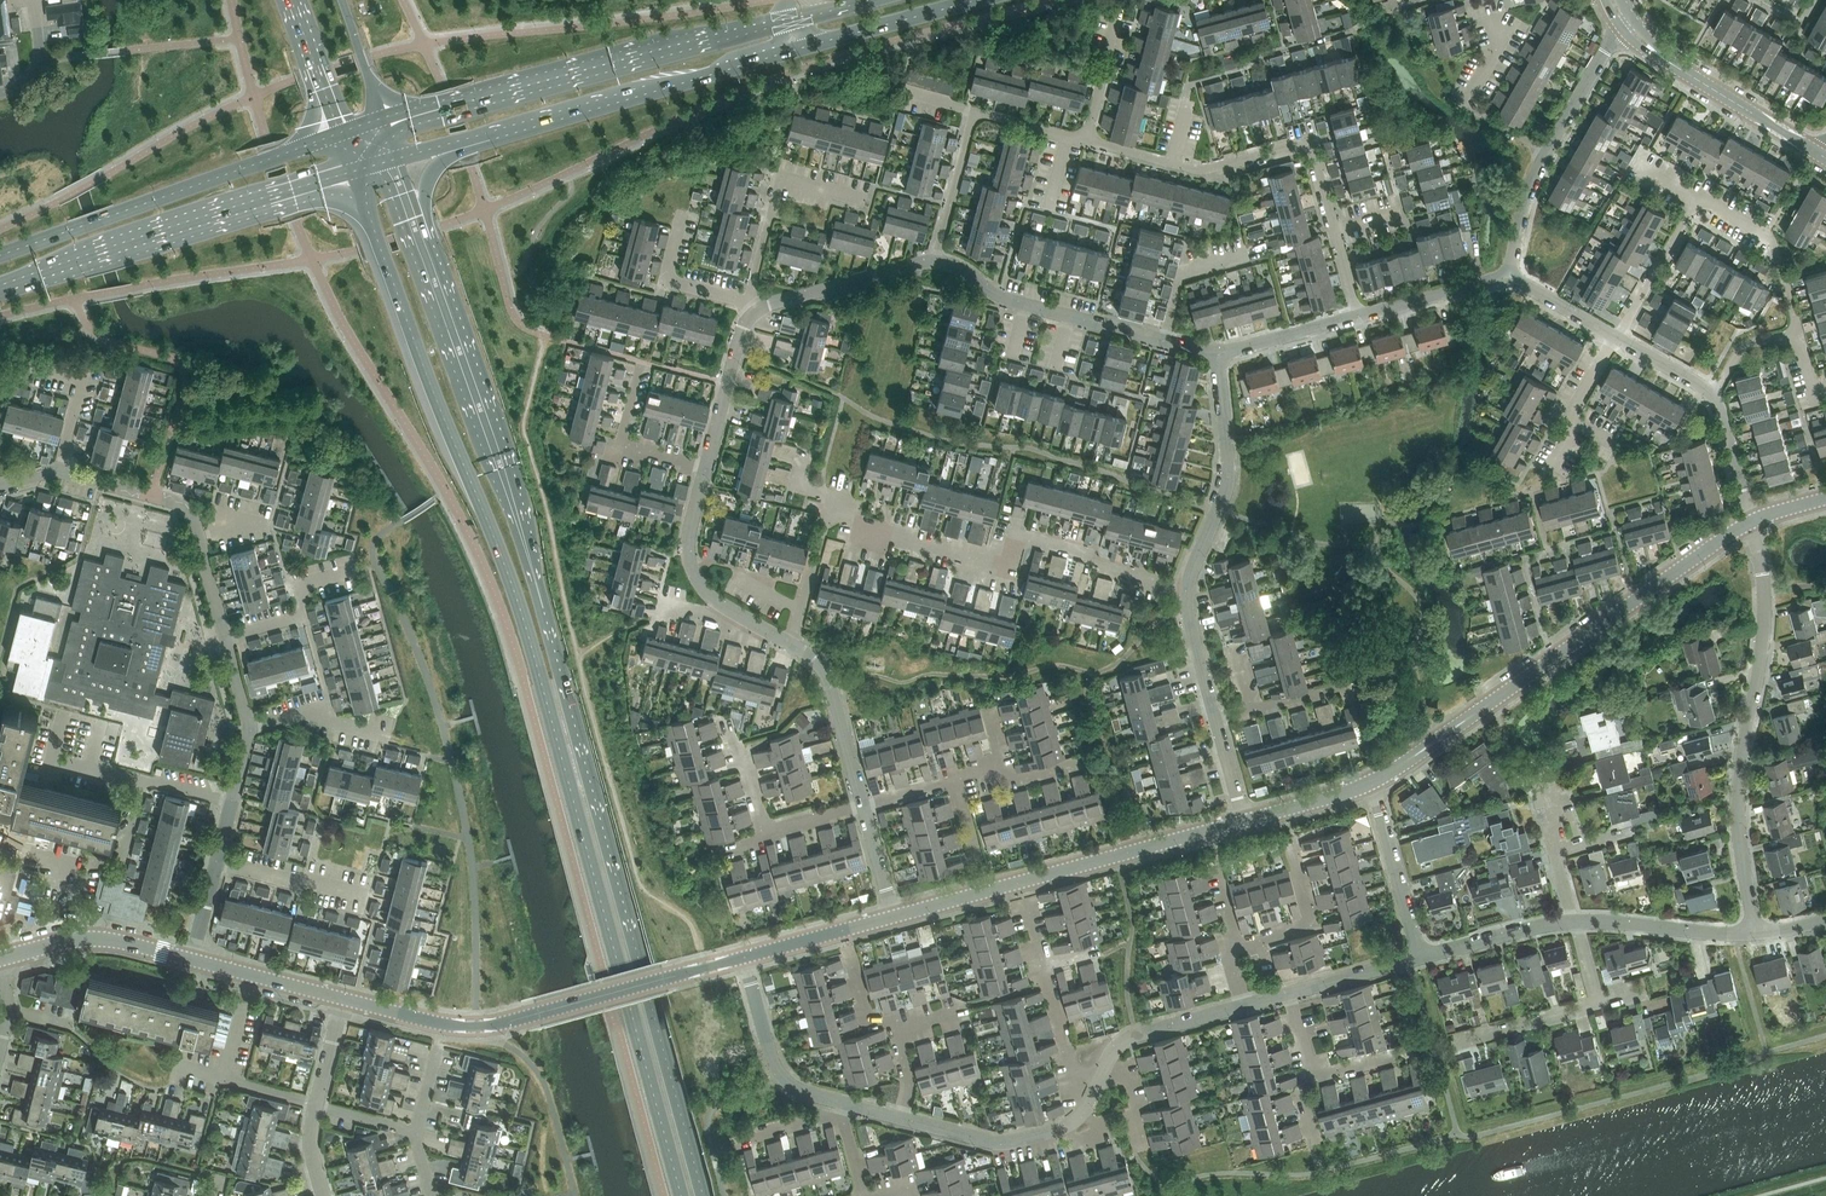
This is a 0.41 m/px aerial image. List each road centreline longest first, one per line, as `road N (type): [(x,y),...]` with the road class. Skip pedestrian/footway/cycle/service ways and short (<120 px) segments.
road 1 (primary): [(367,211),(534,654),(683,1195)]
road 2 (primary): [(705,1195),(531,564),(420,240)]
road 3 (primary): [(517,132),(976,0)]
road 4 (primary): [(870,0),(669,39),(418,108)]
road 5 (tertiary): [(1372,782),(1751,522)]
road 6 (residential): [(1085,140),(1202,169),(1311,140),(1359,316)]
road 7 (residential): [(1755,933),(1738,799),(1764,619),(1751,522)]
road 8 (tertiary): [(343,998),(444,1024),(485,1025),(744,957)]
road 9 (residential): [(1188,589),(1011,533),(1002,567),(826,512)]
road 10 (tertiary): [(894,916),(1243,821)]
road 11 (primary): [(286,153),(0,255)]
road 12 (primary): [(0,285),(265,197)]
road 13 (residential): [(935,262),(975,111),(1085,140)]
road 14 (residential): [(1188,589),(1229,476),(1216,351)]
road 15 (residential): [(935,262),(1007,299),(1164,341)]
road 16 (residential): [(790,644),(720,603),(694,572),(688,542),(706,467)]
road 17 (residential): [(903,1118),(1013,1141),(1074,1120),(1098,1082)]
road 18 (residential): [(748,301),(780,179),(864,201)]
road 19 (tertiary): [(0,958),(85,939),(191,959)]
road 20 (residential): [(744,957),(775,1067),(798,1089),(841,1102)]
road 21 (residential): [(753,313),(935,262)]
road 22 (residential): [(1547,151),(1466,103),(1500,43),(1494,21)]
road 23 (residential): [(1798,333),(1775,241),(1699,195)]
road 24 (tertiary): [(1824,155),(1667,60)]
road 25 (residential): [(1420,958),(1372,782)]
road 26 (residential): [(863,804),(828,681),(790,644)]
road 27 (residential): [(1755,933),(1575,922)]
road 28 (residential): [(1098,1082),(1123,1041),(1244,1005)]
road 29 (residential): [(225,639),(306,617),(297,585),(352,570)]
road 30 (residential): [(232,802),(144,779),(124,853)]
road 31 (residential): [(58,470),(176,502),(199,539)]
road 32 (primary): [(420,240),(426,184),(436,167),(517,132)]
road 33 (residential): [(1618,337),(1699,195)]
road 34 (residential): [(706,467),(741,334),(753,313)]
road 35 (residential): [(1420,958),(1575,922)]
road 36 (tertiary): [(191,959),(343,998)]
road 37 (residential): [(1359,316),(1509,274)]
road 38 (tertiary): [(744,957),(894,916)]
road 39 (residential): [(1237,946),(1312,925),(1292,851)]
road 40 (residential): [(748,301),(665,280),(682,214)]
road 41 (residential): [(361,894),(217,861)]
road 42 (residential): [(1216,351),(1359,316)]
road 43 (residential): [(1614,444),(1569,418),(1616,336)]
road 44 (residential): [(1459,1041),(1599,1003)]
road 45 (residential): [(1547,151),(1623,30)]
road 46 (residential): [(386,735),(302,714),(249,727)]
road 47 (residential): [(790,644),(826,512)]
road 48 (residential): [(1288,993),(1420,958)]
road 49 (residential): [(1098,1082),(1074,1069),(1045,964)]
road 50 (tertiary): [(1243,821),(1372,782)]
road 51 (residential): [(1164,341),(1181,273),(1243,255)]
road 52 (residential): [(1216,720),(1188,589)]
road 53 (residential): [(1751,522),(1712,396)]
road 54 (primary): [(391,160),(489,132),(517,132)]
road 55 (residential): [(1509,274),(1547,151)]
road 56 (residential): [(1616,336),(1509,274)]

